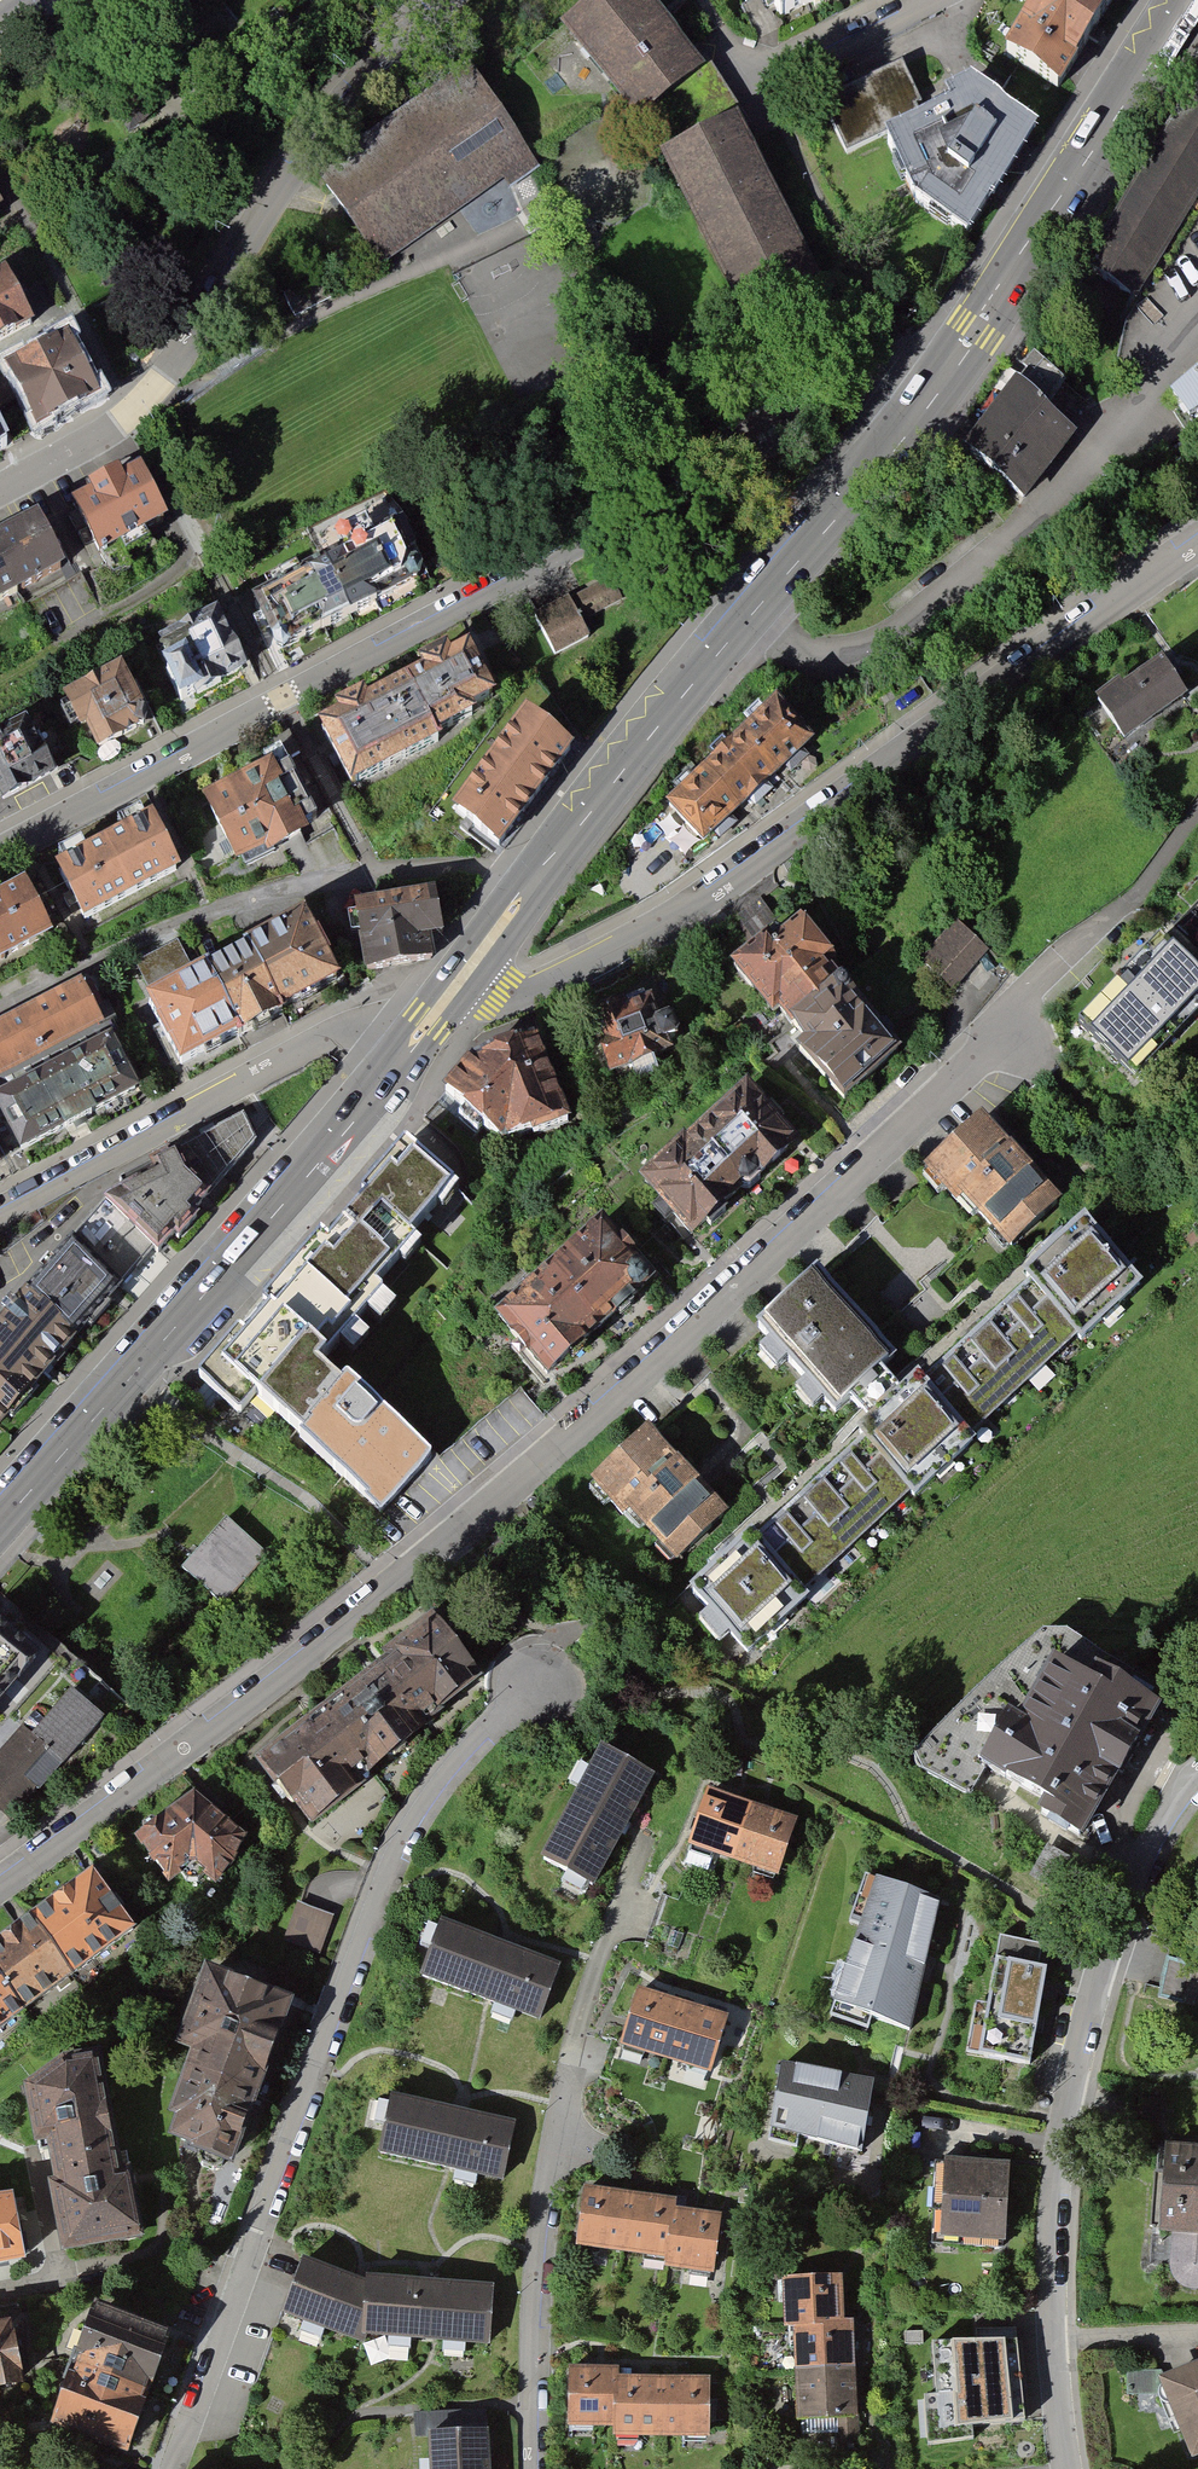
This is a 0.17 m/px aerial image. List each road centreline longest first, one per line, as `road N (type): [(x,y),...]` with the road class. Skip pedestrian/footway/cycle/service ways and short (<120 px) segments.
road 1 (residential): [(0,1885),(554,1458),(840,1203),(1009,1024)]
road 2 (residential): [(0,850),(892,361),(914,354),(950,369)]
road 3 (residential): [(173,2468),(385,1873),(449,1769),(542,1686)]
road 4 (residential): [(467,973),(523,1000),(613,953),(714,893),(1197,546)]
road 5 (secondary): [(950,369),(589,810),(467,973)]
road 6 (residential): [(1192,1773),(1145,1849),(1079,2043),(1052,2261),(1066,2468)]
road 7 (residential): [(442,0),(312,129),(126,424),(0,492)]
road 8 (residential): [(530,2468),(529,2324),(543,2187),(574,2035),(642,1839)]
road 9 (secondary): [(406,1050),(0,1525)]
road 10 (residential): [(406,1050),(376,1030),(329,1034),(0,1217)]
road 11 (secondary): [(1189,0),(950,369)]
road 12 (residential): [(748,72),(903,0)]

